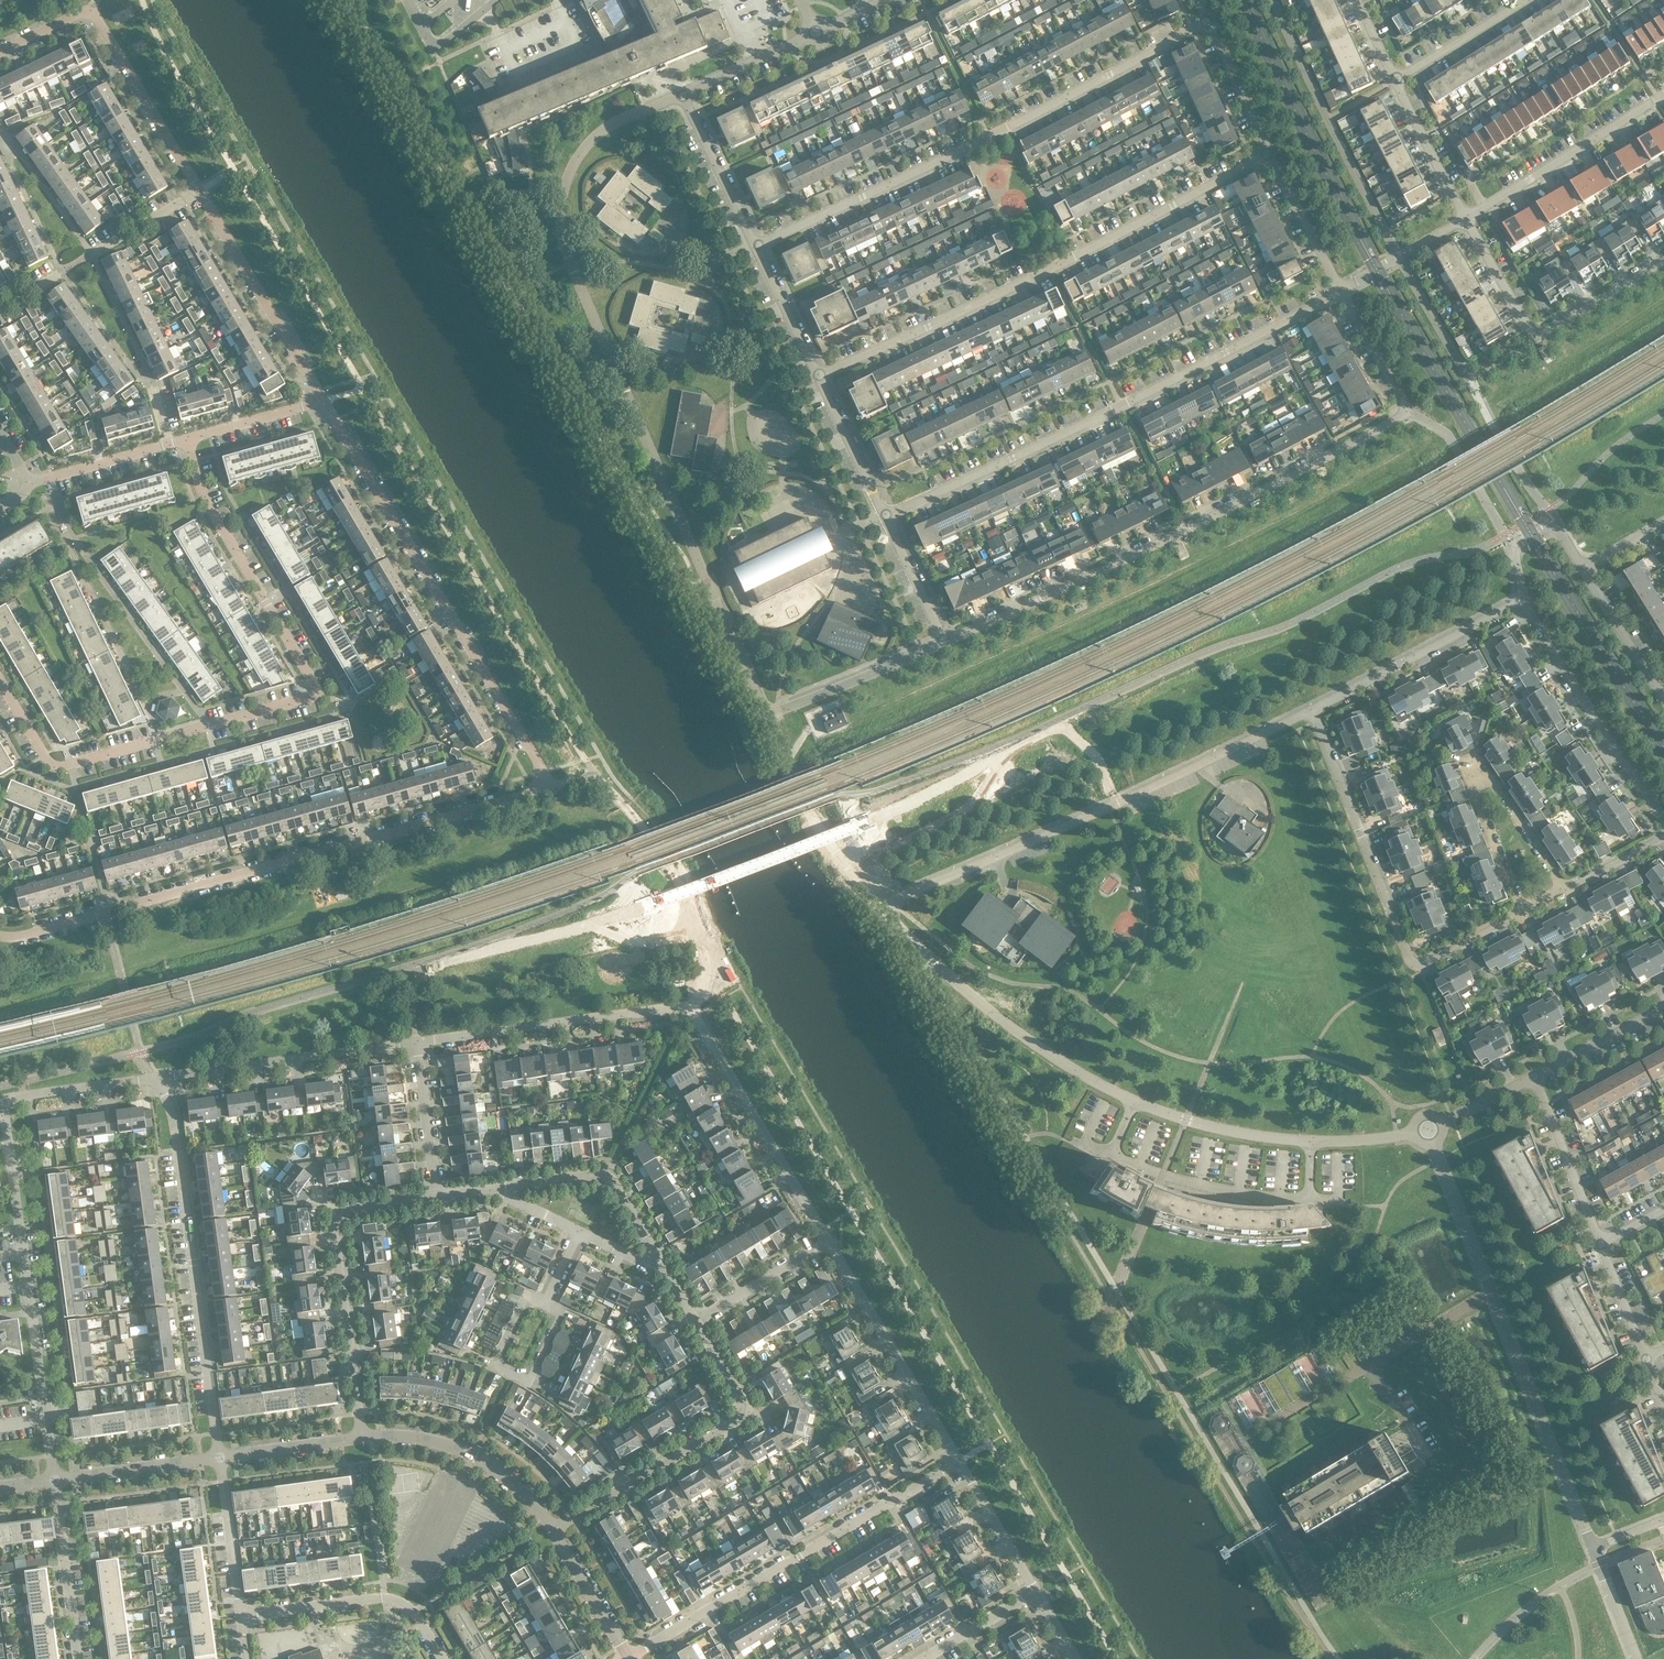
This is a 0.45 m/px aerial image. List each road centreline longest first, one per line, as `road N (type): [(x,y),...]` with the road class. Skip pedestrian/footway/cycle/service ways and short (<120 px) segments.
road 1 (residential): [(682,95),(588,145),(565,193),(563,235),(767,718)]
road 2 (residential): [(187,440),(214,516),(312,680),(313,696),(60,768),(49,763),(0,680)]
road 3 (residential): [(942,642),(1185,529),(1400,417),(1407,408),(1342,291)]
road 4 (residential): [(1428,1133),(1280,1139),(1137,1102),(1092,1083),(984,1011),(885,908)]
road 5 (residential): [(0,938),(536,794)]
road 6 (residential): [(155,1079),(15,1100),(6,1109),(53,1480)]
road 7 (residential): [(885,518),(1342,291)]
road 8 (residential): [(817,379),(1268,155)]
road 9 (residential): [(758,246),(991,140),(1207,25)]
road 10 (residential): [(885,908),(1313,704)]
road 11 (residential): [(536,794),(542,771),(323,405)]
road 12 (residential): [(323,405),(94,18)]
road 13 (unclassified): [(1594,1547),(1428,1133)]
road 14 (residential): [(1313,704),(1409,955),(1425,964),(1524,913)]
road 15 (residential): [(155,1079),(175,1130),(219,1457)]
road 16 (residential): [(628,1658),(959,1464)]
road 17 (residential): [(554,1531),(740,1419),(742,1401),(694,1323)]
road 18 (residential): [(435,1197),(348,1211),(334,1225),(363,1439)]
road 19 (residential): [(1566,888),(1494,784),(1471,765),(1475,795),(1524,913)]
road 20 (residential): [(832,1248),(689,1009)]
road 21 (residential): [(689,1009),(417,1046)]
road 22 (residential): [(1663,822),(1523,598)]
road 23 (residential): [(417,1046),(155,1079)]
road 24 (unclassified): [(959,1464),(832,1248)]
road 25 (residential): [(715,985),(672,869),(596,780)]
road 26 (residential): [(1313,704),(1523,598)]
road 27 (residential): [(666,1275),(606,1179),(486,1191)]
road 28 (residential): [(442,1658),(414,1613),(394,1601),(240,1619)]
road 29 (residential): [(1468,219),(1663,98)]
road 30 (unclassified): [(885,908),(829,834),(767,718)]
road 31 (tertiary): [(363,1439),(419,1441),(477,1459),(531,1500),(554,1531)]
road 32 (residential): [(548,1299),(527,1295),(491,1368),(526,1385),(558,1312)]
road 33 (unclassified): [(767,718),(942,642)]
road 34 (residential): [(75,1658),(53,1480)]
road 35 (residential): [(1601,1243),(1534,1082)]
road 36 (residential): [(758,246),(682,95)]
road 37 (tertiary): [(53,1480),(219,1457)]
road 38 (unclassified): [(26,485),(187,440)]
road 39 (residential): [(240,1619),(219,1457)]
road 40 (residential): [(1468,219),(1396,79)]
road 41 (residential): [(694,1323),(832,1248)]
road 42 (residential): [(1342,291),(1268,155)]
road 43 (residential): [(885,518),(817,379)]
road 44 (unclassified): [(1037,1596),(959,1464)]
road 45 (residential): [(435,1197),(417,1046)]
road 46 (residential): [(1583,568),(1663,697)]
road 47 (residential): [(1396,79),(1522,0)]
road 48 (residential): [(1534,1082),(1663,1009)]
road 49 (residential): [(1523,598),(1515,548),(1544,529),(1557,527),(1583,568)]
road 50 (residential): [(816,35),(682,95)]
road 51 (tertiary): [(554,1531),(627,1658)]
road 52 (residential): [(1537,333),(1663,259)]
road 53 (residential): [(817,379),(758,246)]
road 54 (tertiary): [(219,1457),(363,1439)]
road 55 (residential): [(1342,291),(1468,219)]
road 56 (residential): [(1268,155),(1207,25)]
road 57 (unclassified): [(187,440),(323,405)]
road 58 (residential): [(942,642),(885,518)]
road 59 (residential): [(1537,333),(1468,219)]
road 60 (residential): [(926,1658),(1037,1596)]
road 61 (residential): [(1647,1359),(1601,1243)]

